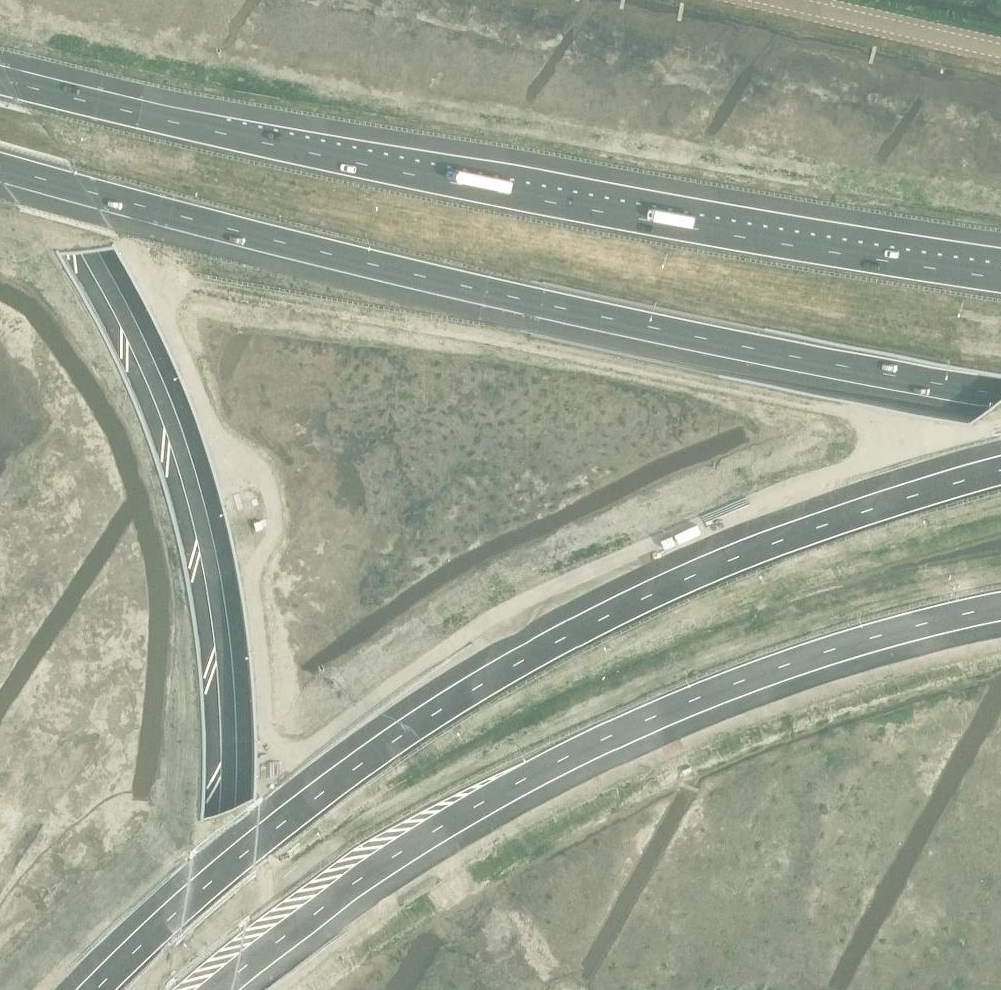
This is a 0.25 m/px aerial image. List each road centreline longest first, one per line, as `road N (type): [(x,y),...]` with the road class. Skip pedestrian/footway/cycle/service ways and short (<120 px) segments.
road 1 (motorway): [(1000,470),(739,556),(517,665),(356,767),(184,905),(95,989)]
road 2 (motorway): [(0,163),(470,288),(1000,393)]
road 3 (motorway): [(1000,278),(825,254),(564,203),(0,79)]
road 4 (motorway): [(196,989),(228,810),(227,696),(211,569),(186,471),(136,339),(87,249),(0,137)]
road 5 (motorway): [(217,989),(401,853),(567,759),(764,674),(1000,607)]
road 6 (unclassified): [(1000,51),(776,0)]

